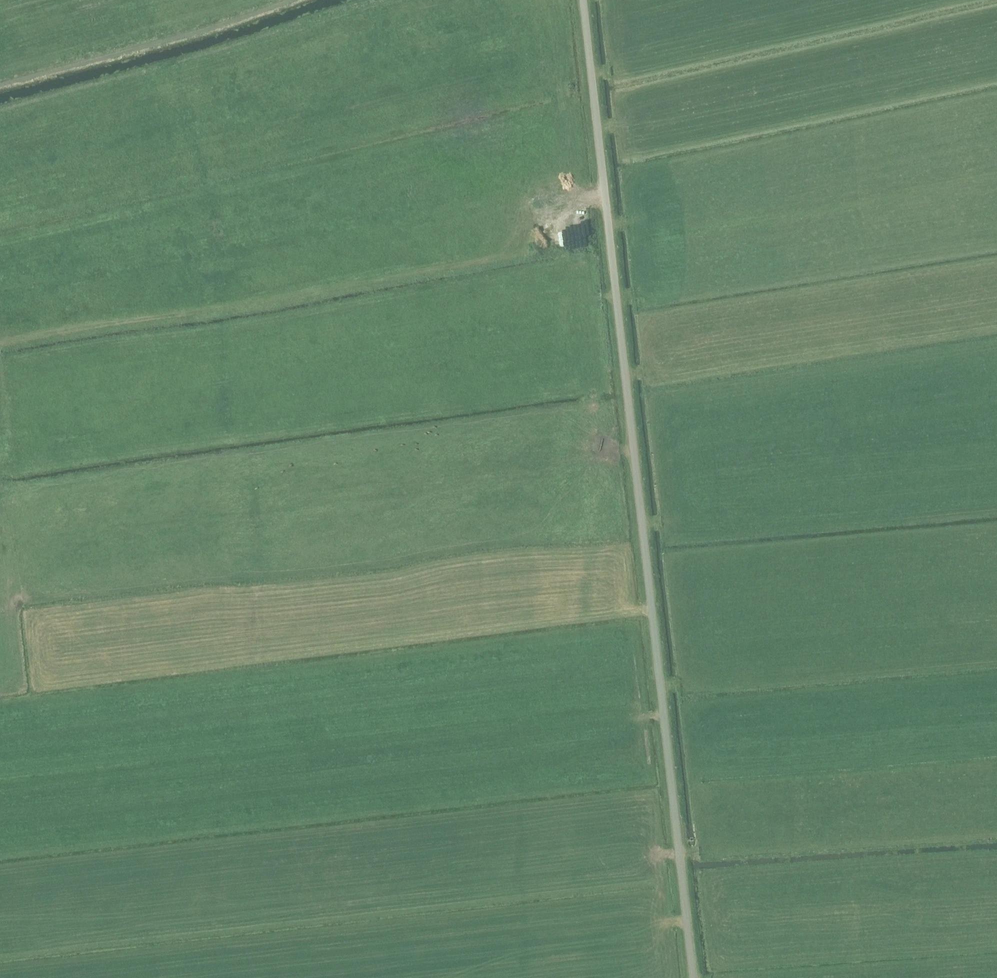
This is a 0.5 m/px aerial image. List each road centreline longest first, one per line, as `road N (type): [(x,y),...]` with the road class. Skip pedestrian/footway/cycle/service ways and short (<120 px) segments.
road 1 (unclassified): [(694,977),(583,0)]

